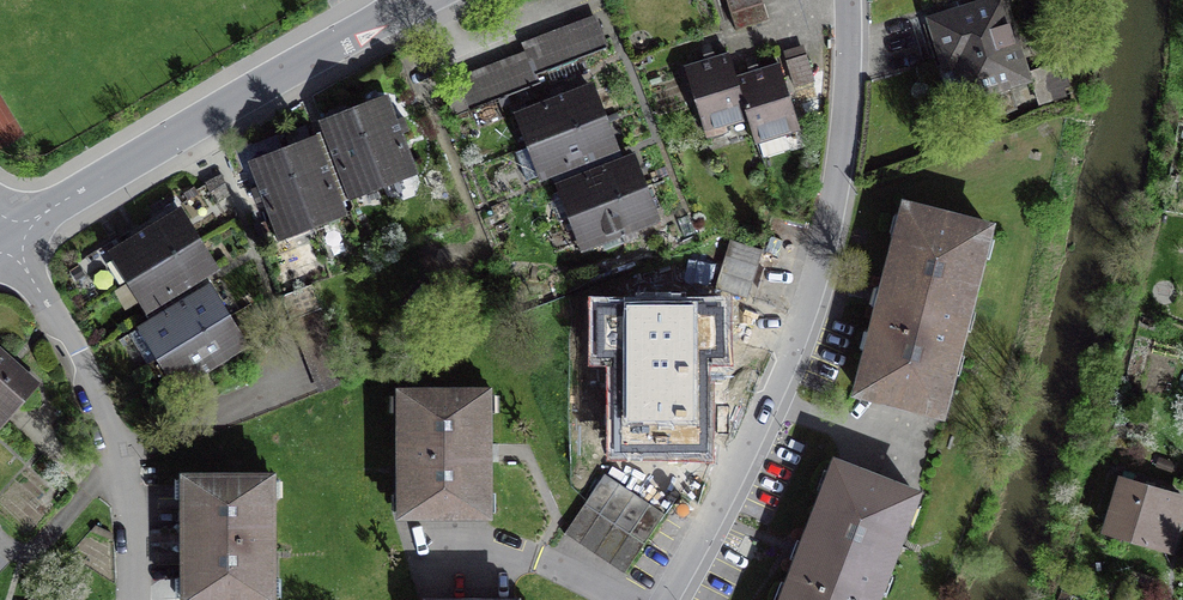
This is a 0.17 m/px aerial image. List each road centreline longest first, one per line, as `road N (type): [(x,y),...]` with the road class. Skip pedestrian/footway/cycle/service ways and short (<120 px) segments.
road 1 (residential): [(670,599),(773,399),(812,287),(835,188),(851,0)]
road 2 (residential): [(413,0),(6,237)]
road 3 (residential): [(6,237),(76,353),(119,457)]
road 4 (residential): [(119,457),(38,547),(19,552),(0,539)]
road 5 (residential): [(119,457),(132,599)]

